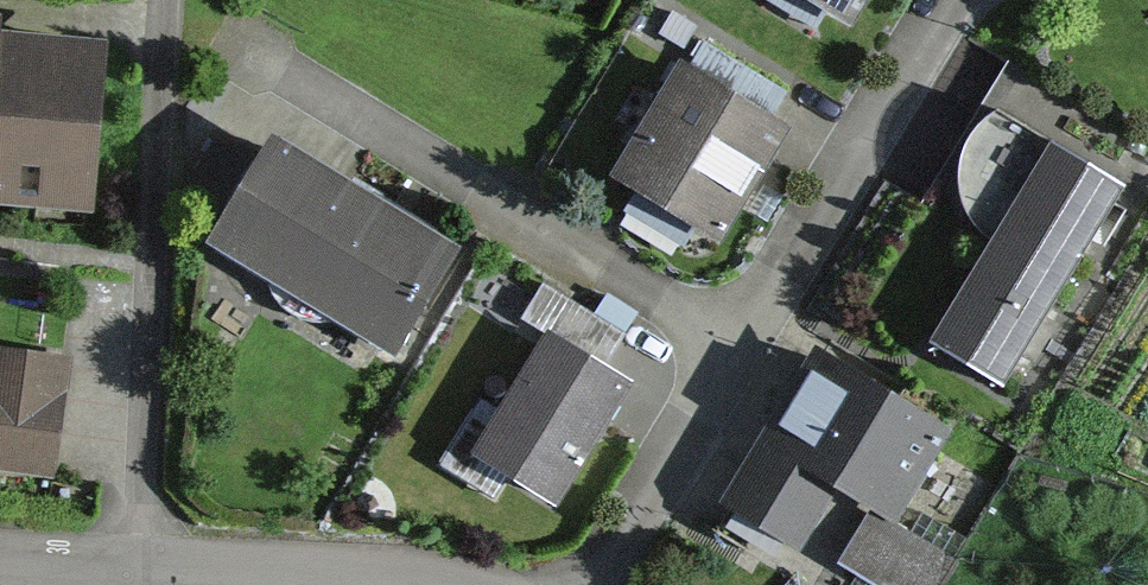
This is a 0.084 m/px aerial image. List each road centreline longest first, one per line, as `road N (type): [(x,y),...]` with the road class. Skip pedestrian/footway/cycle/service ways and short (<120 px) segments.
road 1 (residential): [(952,0),(603,584)]
road 2 (residential): [(170,0),(142,575)]
road 3 (residential): [(374,584),(142,575)]
road 4 (residential): [(142,575),(0,559)]

